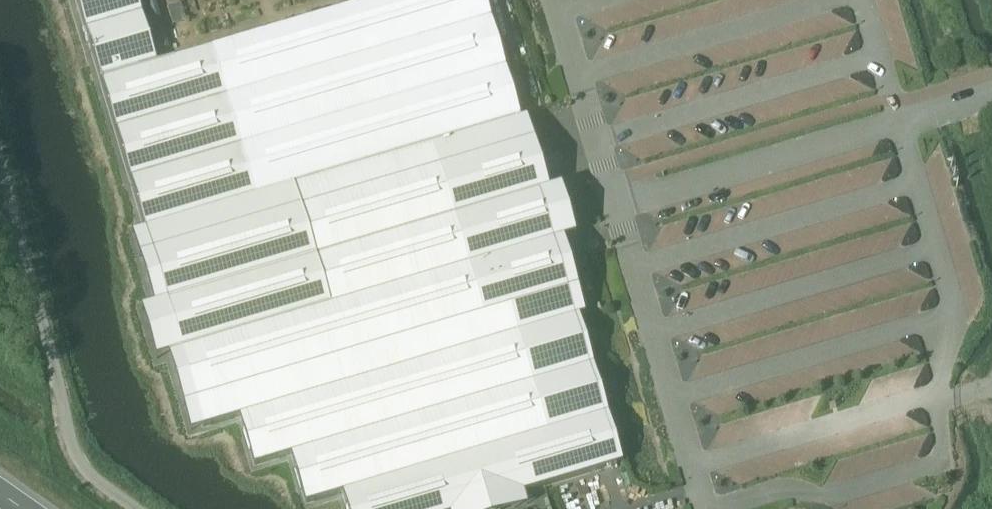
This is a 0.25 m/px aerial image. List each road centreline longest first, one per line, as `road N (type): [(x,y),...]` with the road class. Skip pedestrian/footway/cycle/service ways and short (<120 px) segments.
road 1 (unclassified): [(611,203),(991,91)]

